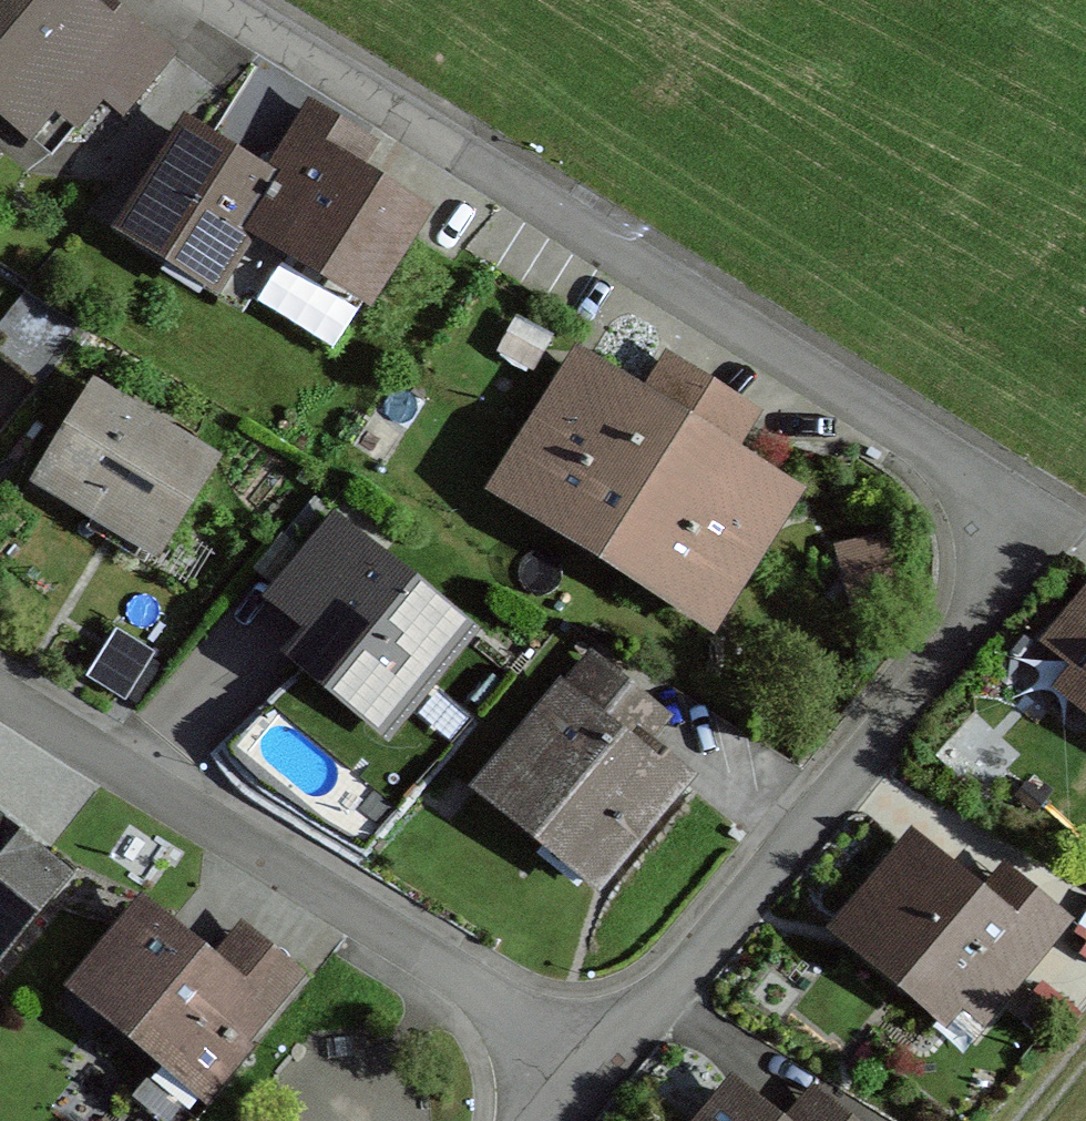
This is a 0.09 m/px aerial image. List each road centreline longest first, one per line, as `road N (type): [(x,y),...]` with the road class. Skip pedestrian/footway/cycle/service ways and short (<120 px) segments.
road 1 (residential): [(601,1067),(975,617),(988,563),(986,514),(936,451),(223,0)]
road 2 (residential): [(0,690),(601,1067)]

